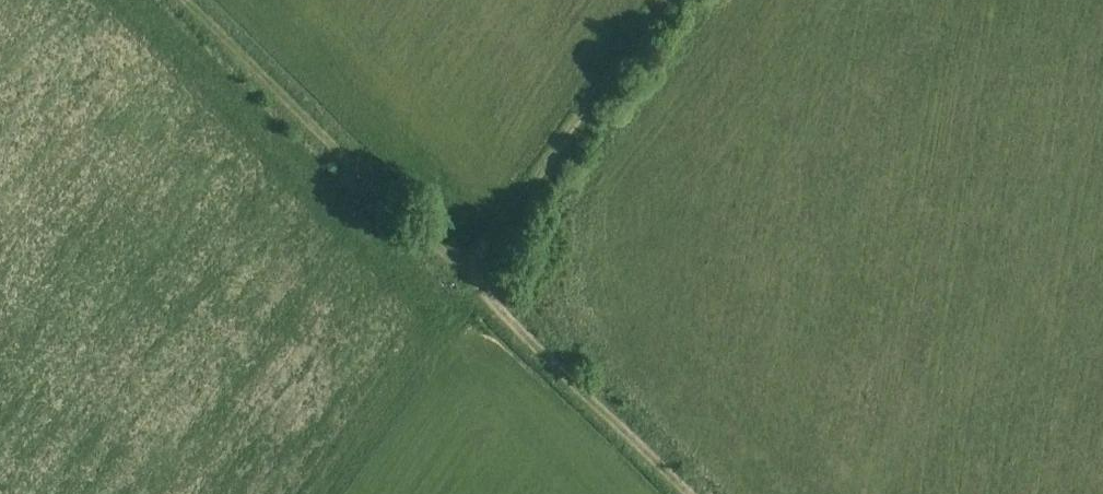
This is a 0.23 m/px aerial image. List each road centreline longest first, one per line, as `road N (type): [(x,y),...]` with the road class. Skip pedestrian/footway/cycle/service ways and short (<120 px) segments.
road 1 (track): [(181,0),(482,285)]
road 2 (track): [(661,0),(485,252),(482,285)]
road 3 (track): [(684,493),(492,305),(482,285)]

